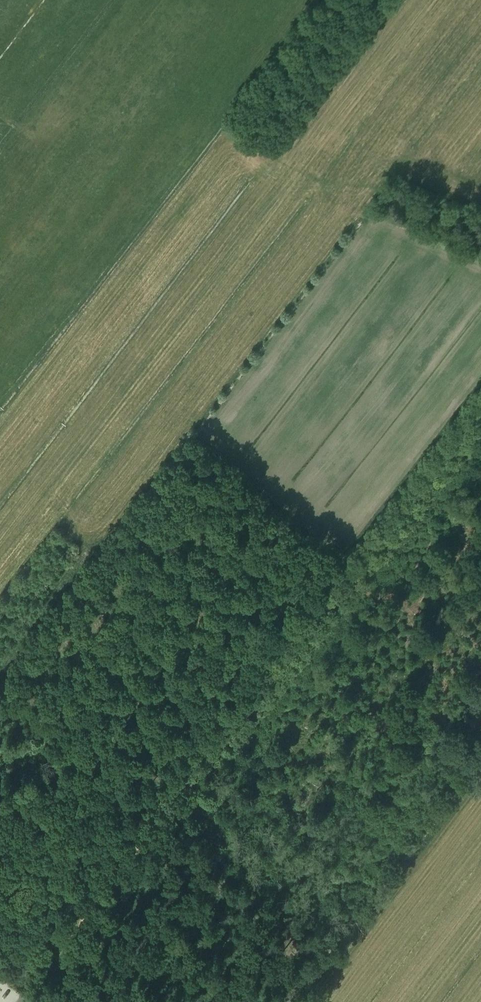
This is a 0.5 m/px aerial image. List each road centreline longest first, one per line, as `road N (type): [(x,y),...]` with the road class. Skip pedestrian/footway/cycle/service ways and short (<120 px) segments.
road 1 (track): [(346,580),(89,911)]
road 2 (track): [(346,580),(480,408)]
road 3 (track): [(480,245),(376,185)]

